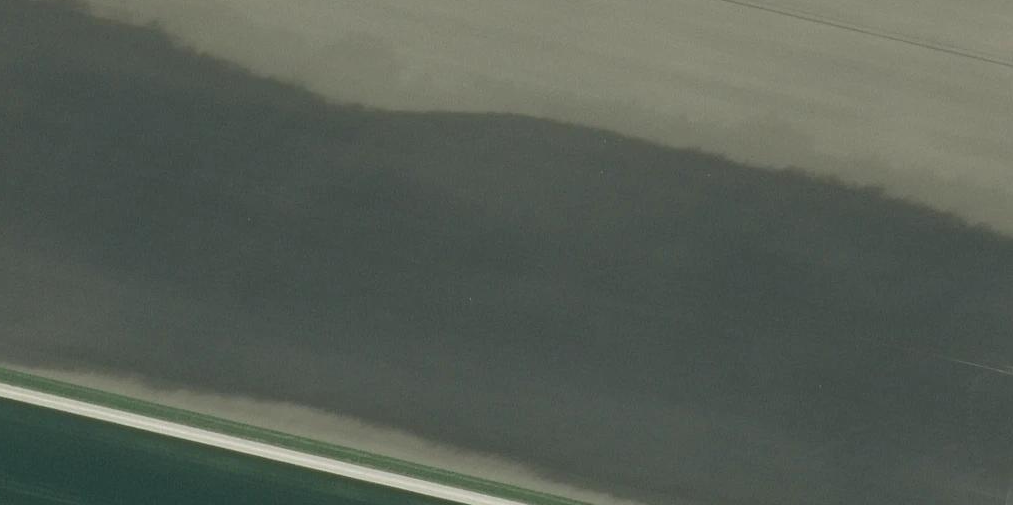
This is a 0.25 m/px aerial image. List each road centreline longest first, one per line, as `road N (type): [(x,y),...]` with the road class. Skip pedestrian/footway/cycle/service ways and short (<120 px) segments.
road 1 (track): [(493,504),(0,392)]

